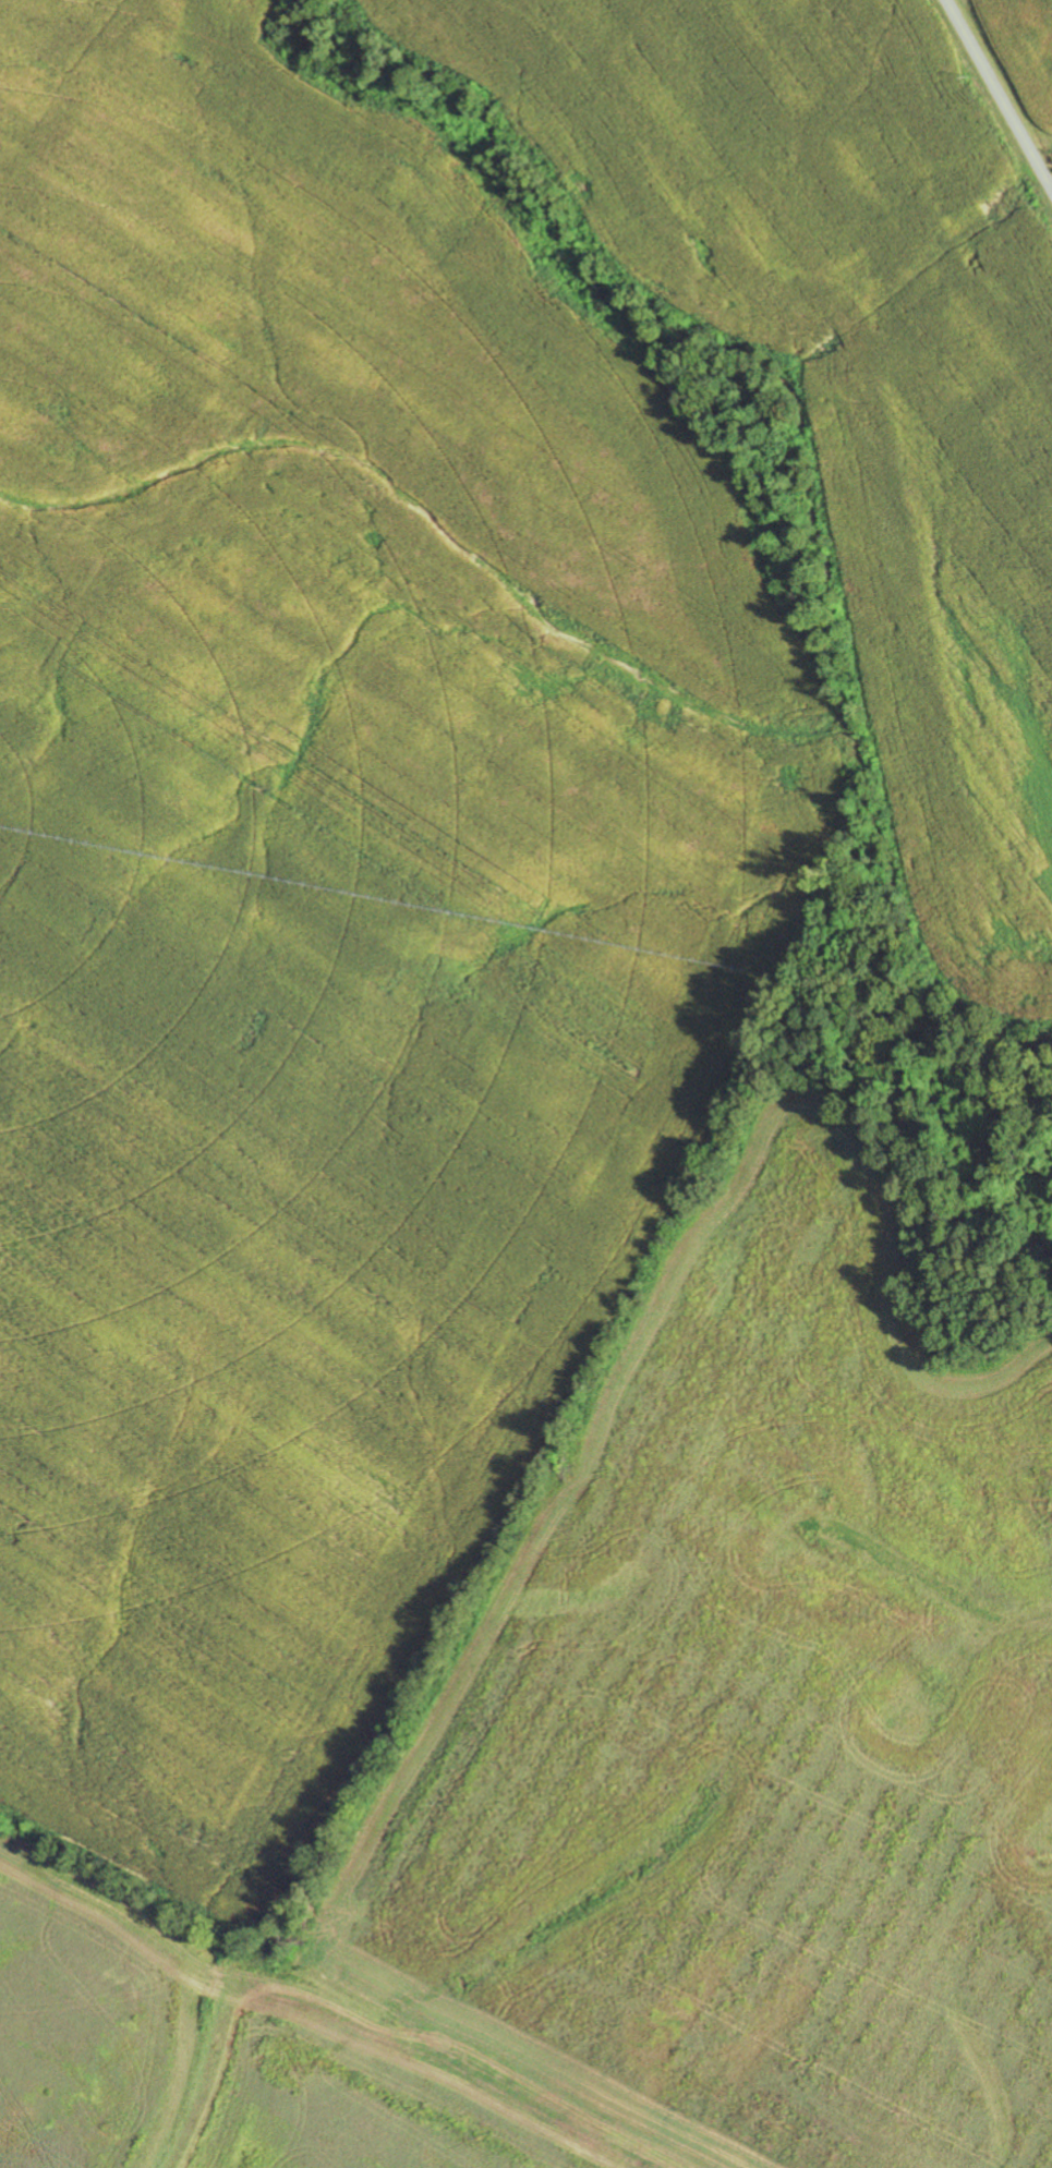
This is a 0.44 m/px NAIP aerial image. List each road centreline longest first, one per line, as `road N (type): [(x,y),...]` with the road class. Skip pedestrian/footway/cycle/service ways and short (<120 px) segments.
road 1 (secondary): [(1051,184),(949,0)]

